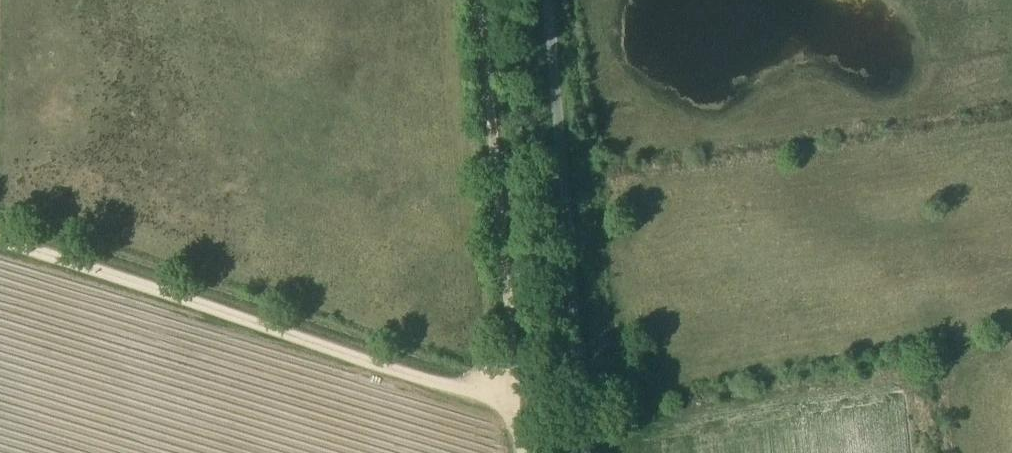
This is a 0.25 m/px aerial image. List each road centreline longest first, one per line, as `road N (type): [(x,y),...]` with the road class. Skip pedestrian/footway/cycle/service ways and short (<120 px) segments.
road 1 (track): [(519,411),(0,235)]
road 2 (track): [(538,0),(573,452)]
road 3 (track): [(519,411),(483,0)]

